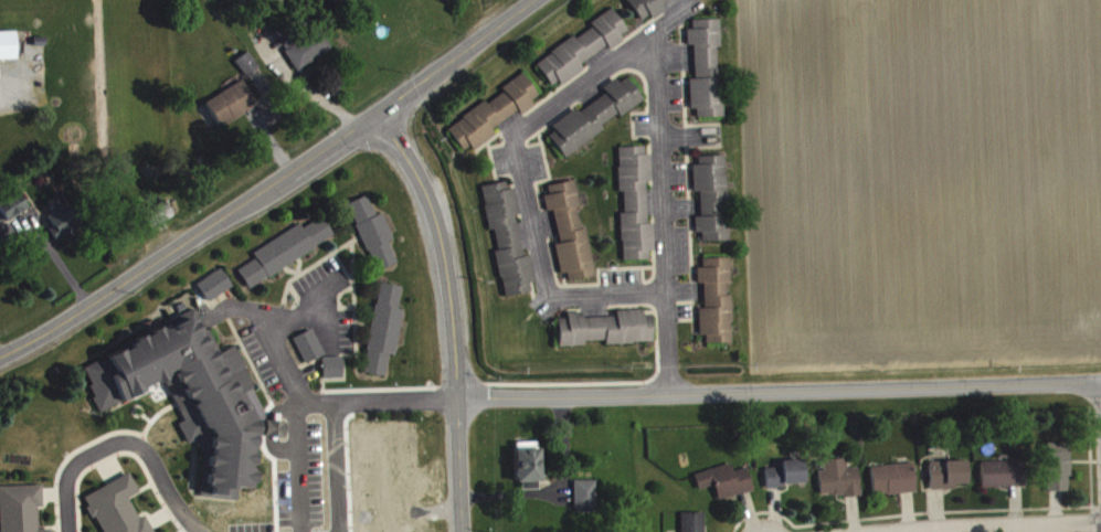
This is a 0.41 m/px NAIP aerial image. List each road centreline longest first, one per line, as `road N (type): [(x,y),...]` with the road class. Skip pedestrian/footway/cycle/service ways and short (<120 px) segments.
road 1 (residential): [(457,396),(1100,380)]
road 2 (primary): [(0,365),(85,318),(526,0)]
road 3 (residential): [(460,531),(448,259),(427,190),(377,109)]
road 4 (residential): [(869,531),(1100,522)]

